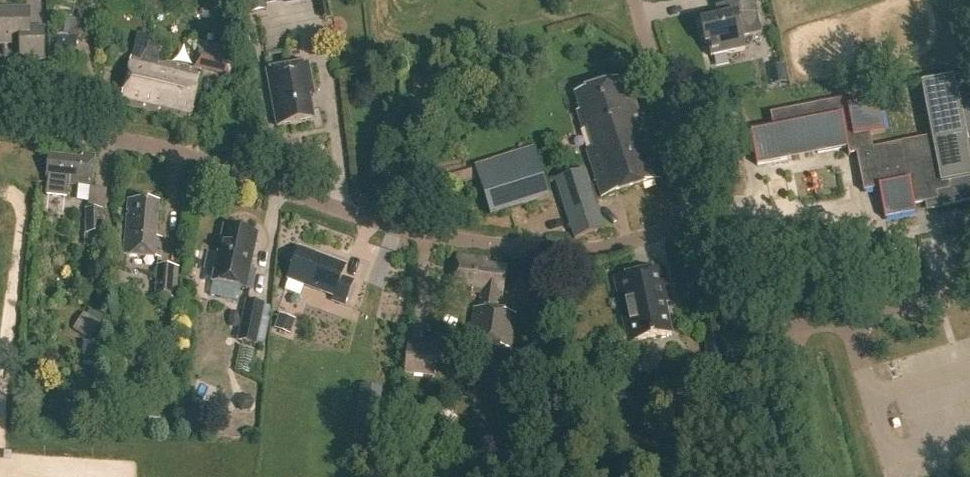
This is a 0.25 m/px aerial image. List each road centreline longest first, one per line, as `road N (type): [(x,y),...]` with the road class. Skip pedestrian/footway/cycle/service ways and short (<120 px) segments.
road 1 (residential): [(691,223),(591,250),(523,247),(386,222),(139,142),(0,122)]
road 2 (residential): [(969,287),(852,323),(755,331),(720,302),(691,223)]
road 3 (residential): [(637,0),(682,157),(691,223)]

